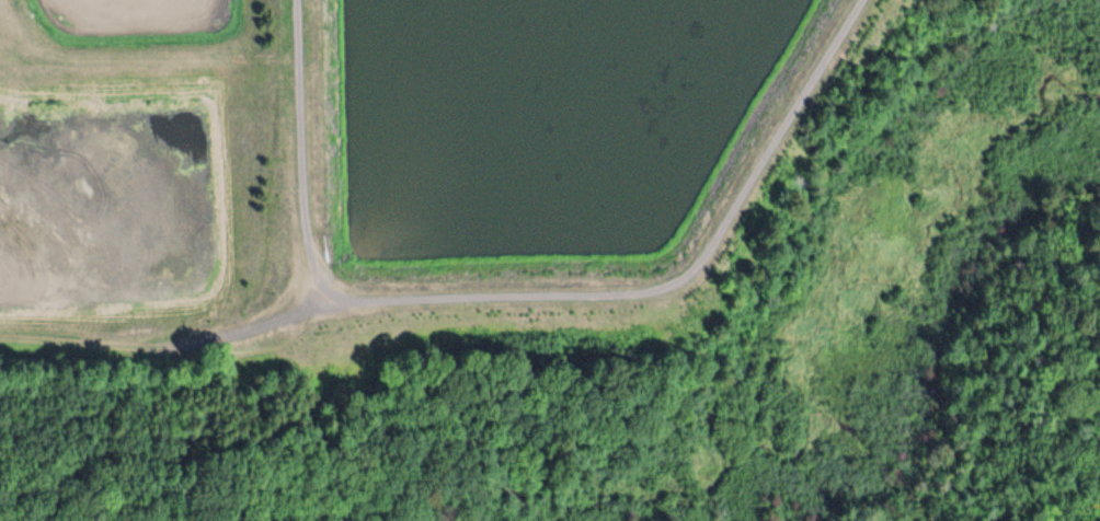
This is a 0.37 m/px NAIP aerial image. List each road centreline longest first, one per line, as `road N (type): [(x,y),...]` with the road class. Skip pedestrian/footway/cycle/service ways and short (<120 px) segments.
road 1 (track): [(301,0),(311,264),(353,302),(660,287),(729,212),(856,0)]
road 2 (track): [(0,339),(198,341),(295,313),(331,282)]
road 3 (track): [(0,31),(39,54),(301,55)]

